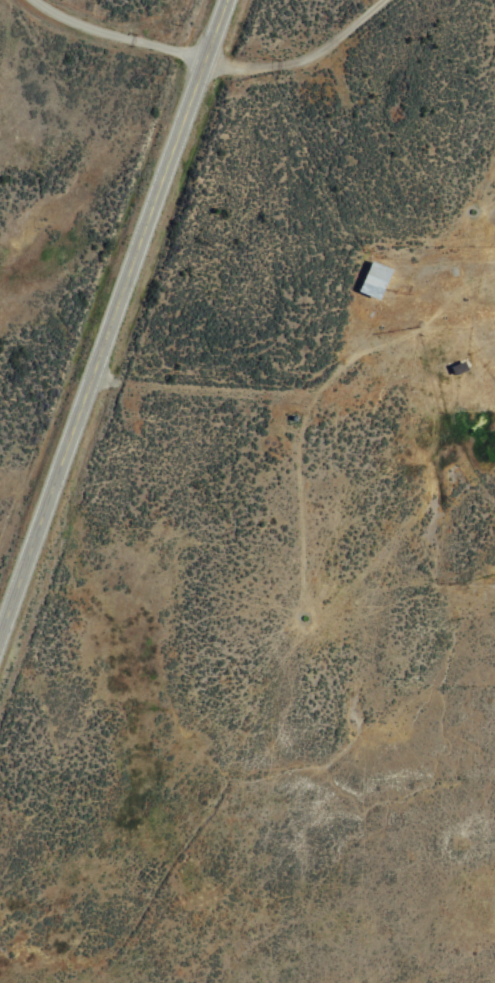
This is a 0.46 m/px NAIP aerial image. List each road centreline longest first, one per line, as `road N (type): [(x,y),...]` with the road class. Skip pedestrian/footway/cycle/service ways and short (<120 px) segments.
road 1 (secondary): [(0,651),(236,0)]
road 2 (track): [(391,0),(337,42),(289,64),(229,68),(203,96)]

